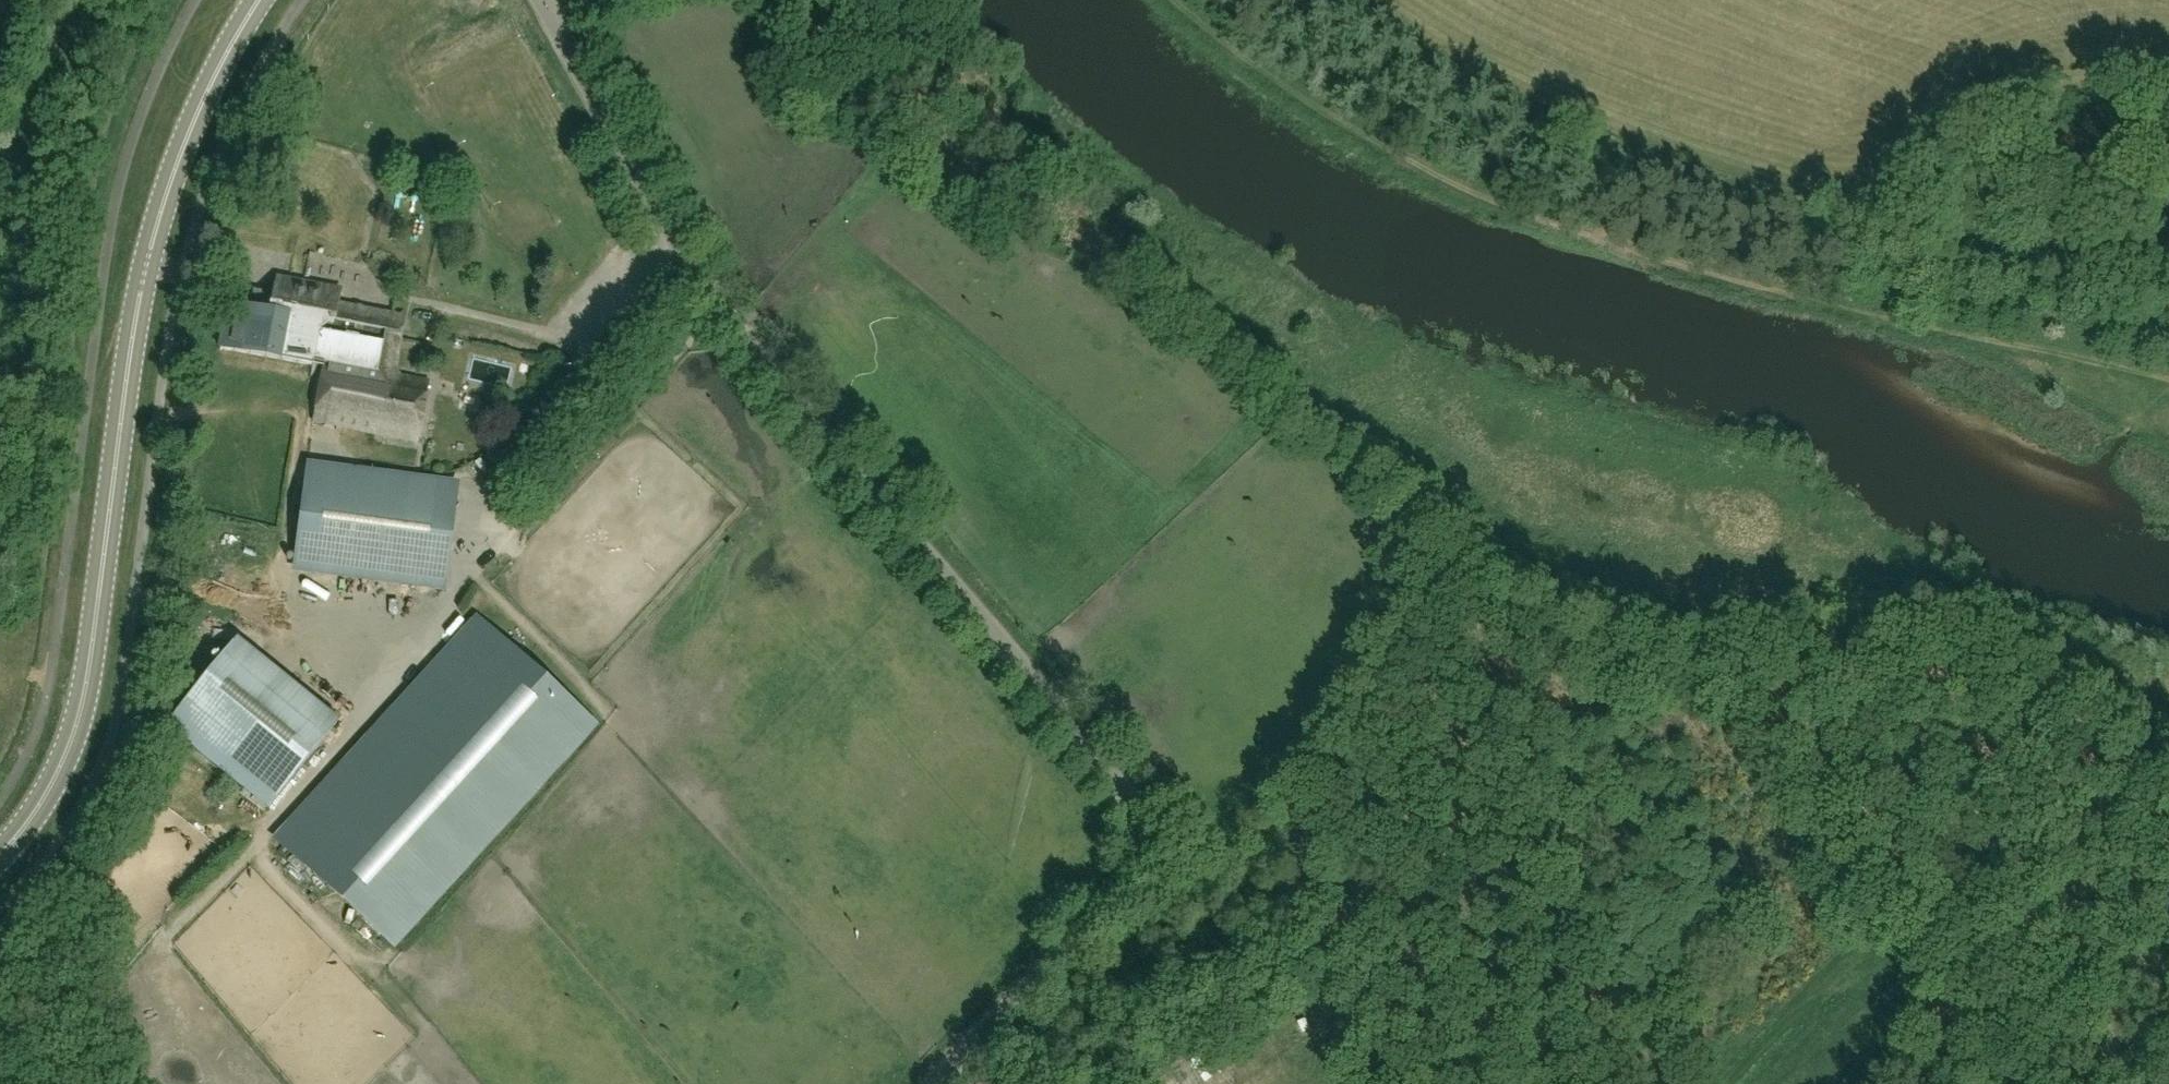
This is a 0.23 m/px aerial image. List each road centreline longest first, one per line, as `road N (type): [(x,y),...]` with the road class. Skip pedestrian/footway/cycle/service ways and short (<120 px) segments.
road 1 (unclassified): [(936,1083),(1133,880),(1144,848),(1140,816),(707,292),(545,0)]
road 2 (track): [(1176,0),(1360,134),(1489,200),(1679,267),(2168,378)]
road 3 (tertiary): [(260,0),(169,188),(127,381),(81,726),(48,806),(0,865)]

